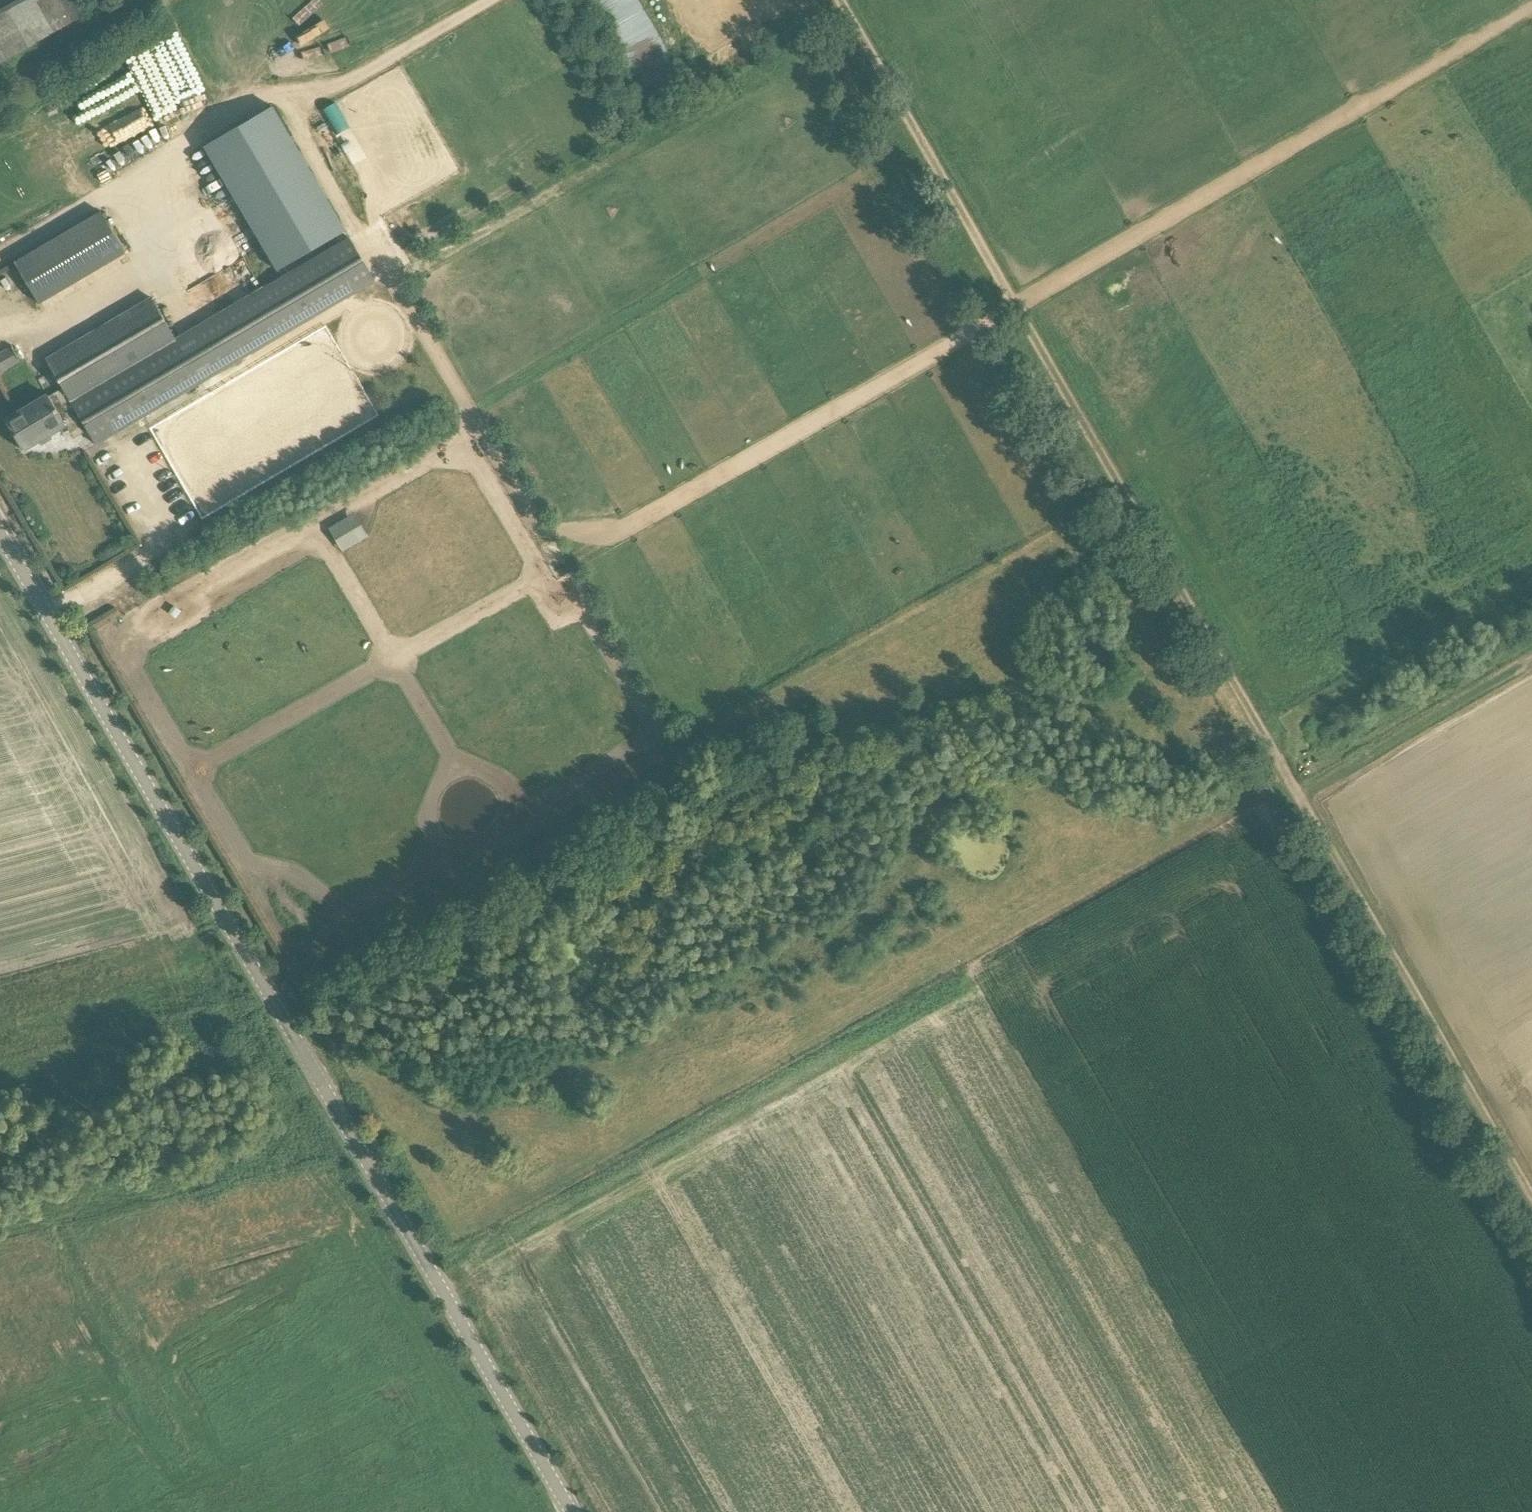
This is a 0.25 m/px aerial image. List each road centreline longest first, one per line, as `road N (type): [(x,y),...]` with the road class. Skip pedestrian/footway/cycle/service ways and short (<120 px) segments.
road 1 (track): [(1531,1210),(839,0)]
road 2 (unclassified): [(568,1511),(0,541)]

